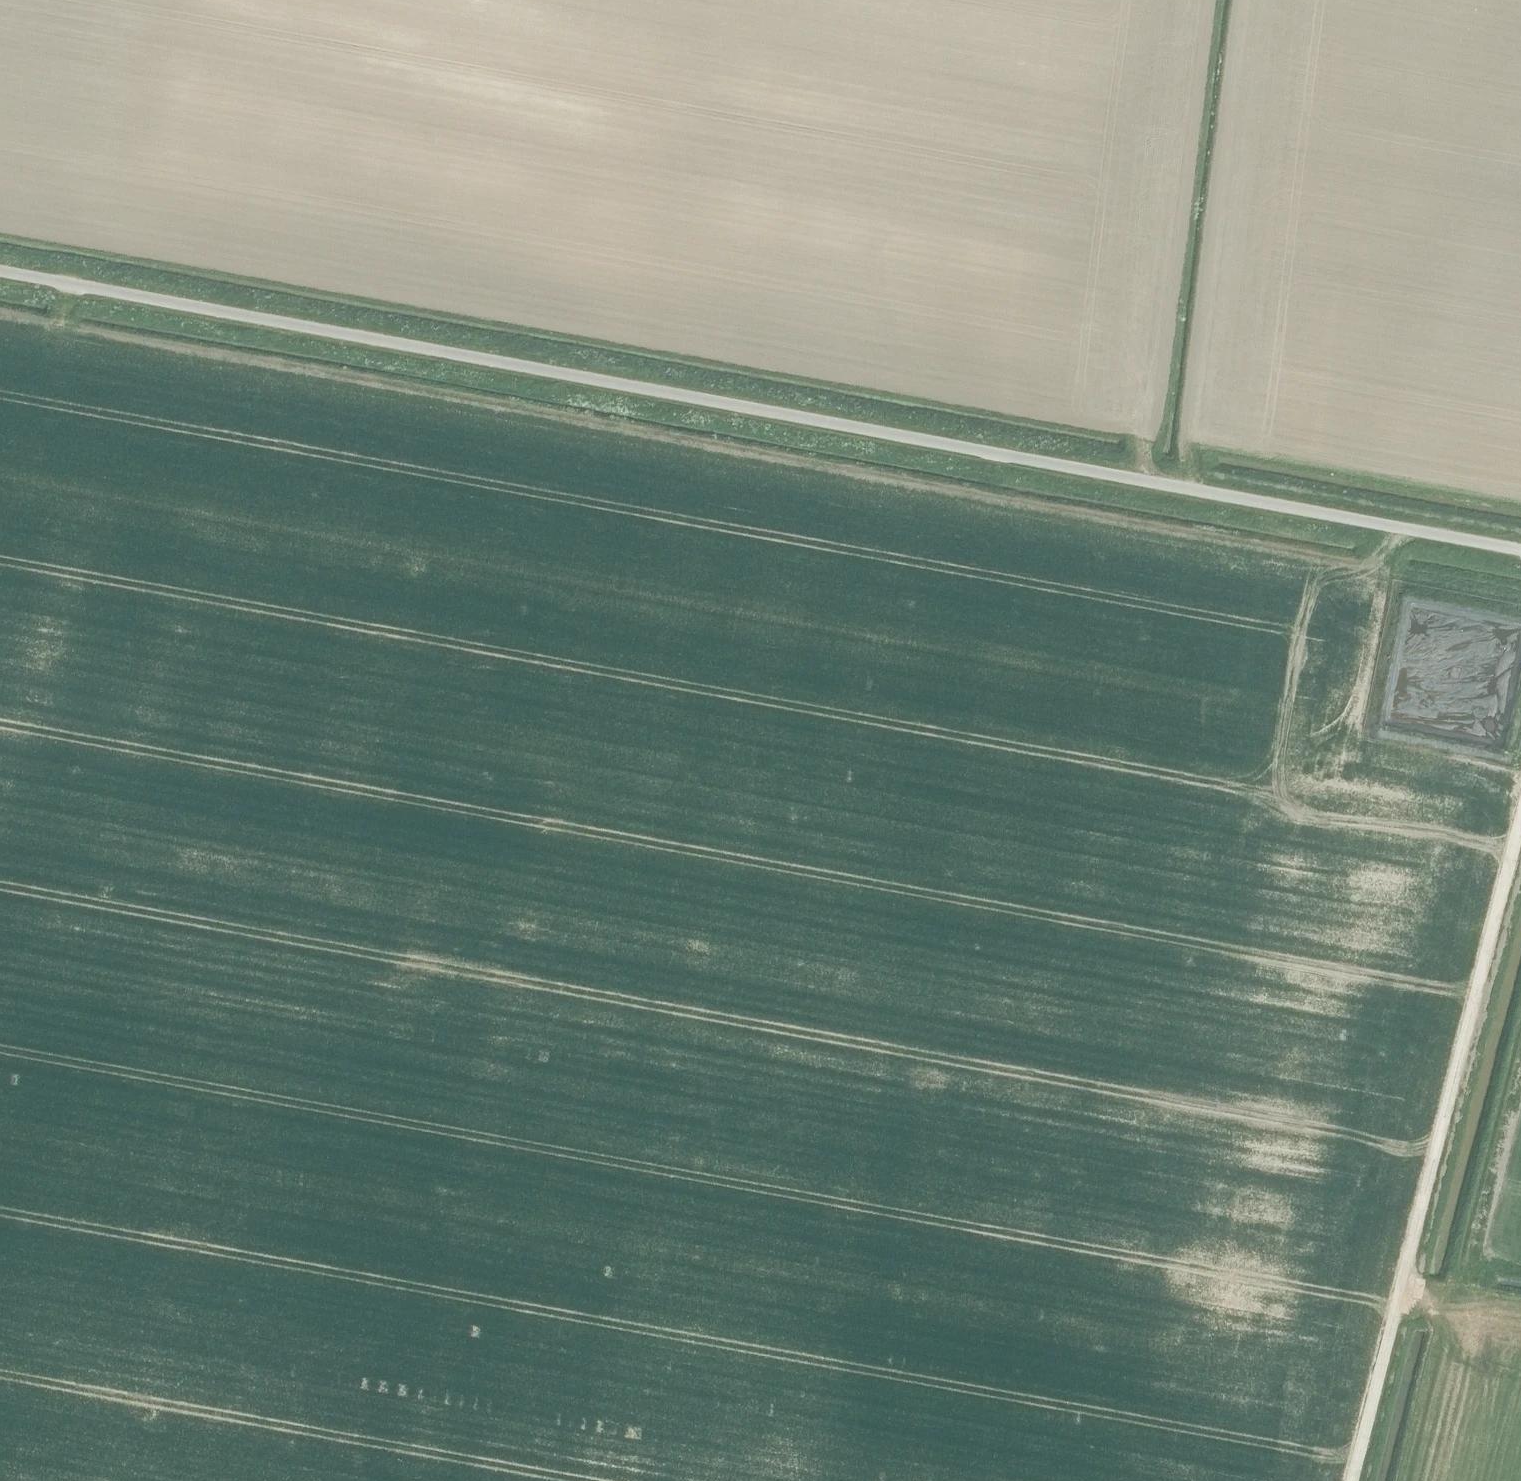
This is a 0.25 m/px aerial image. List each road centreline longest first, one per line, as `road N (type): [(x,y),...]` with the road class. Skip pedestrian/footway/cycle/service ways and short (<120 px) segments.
road 1 (unclassified): [(1520,550),(0,272)]
road 2 (track): [(1361,1480),(1520,820)]

